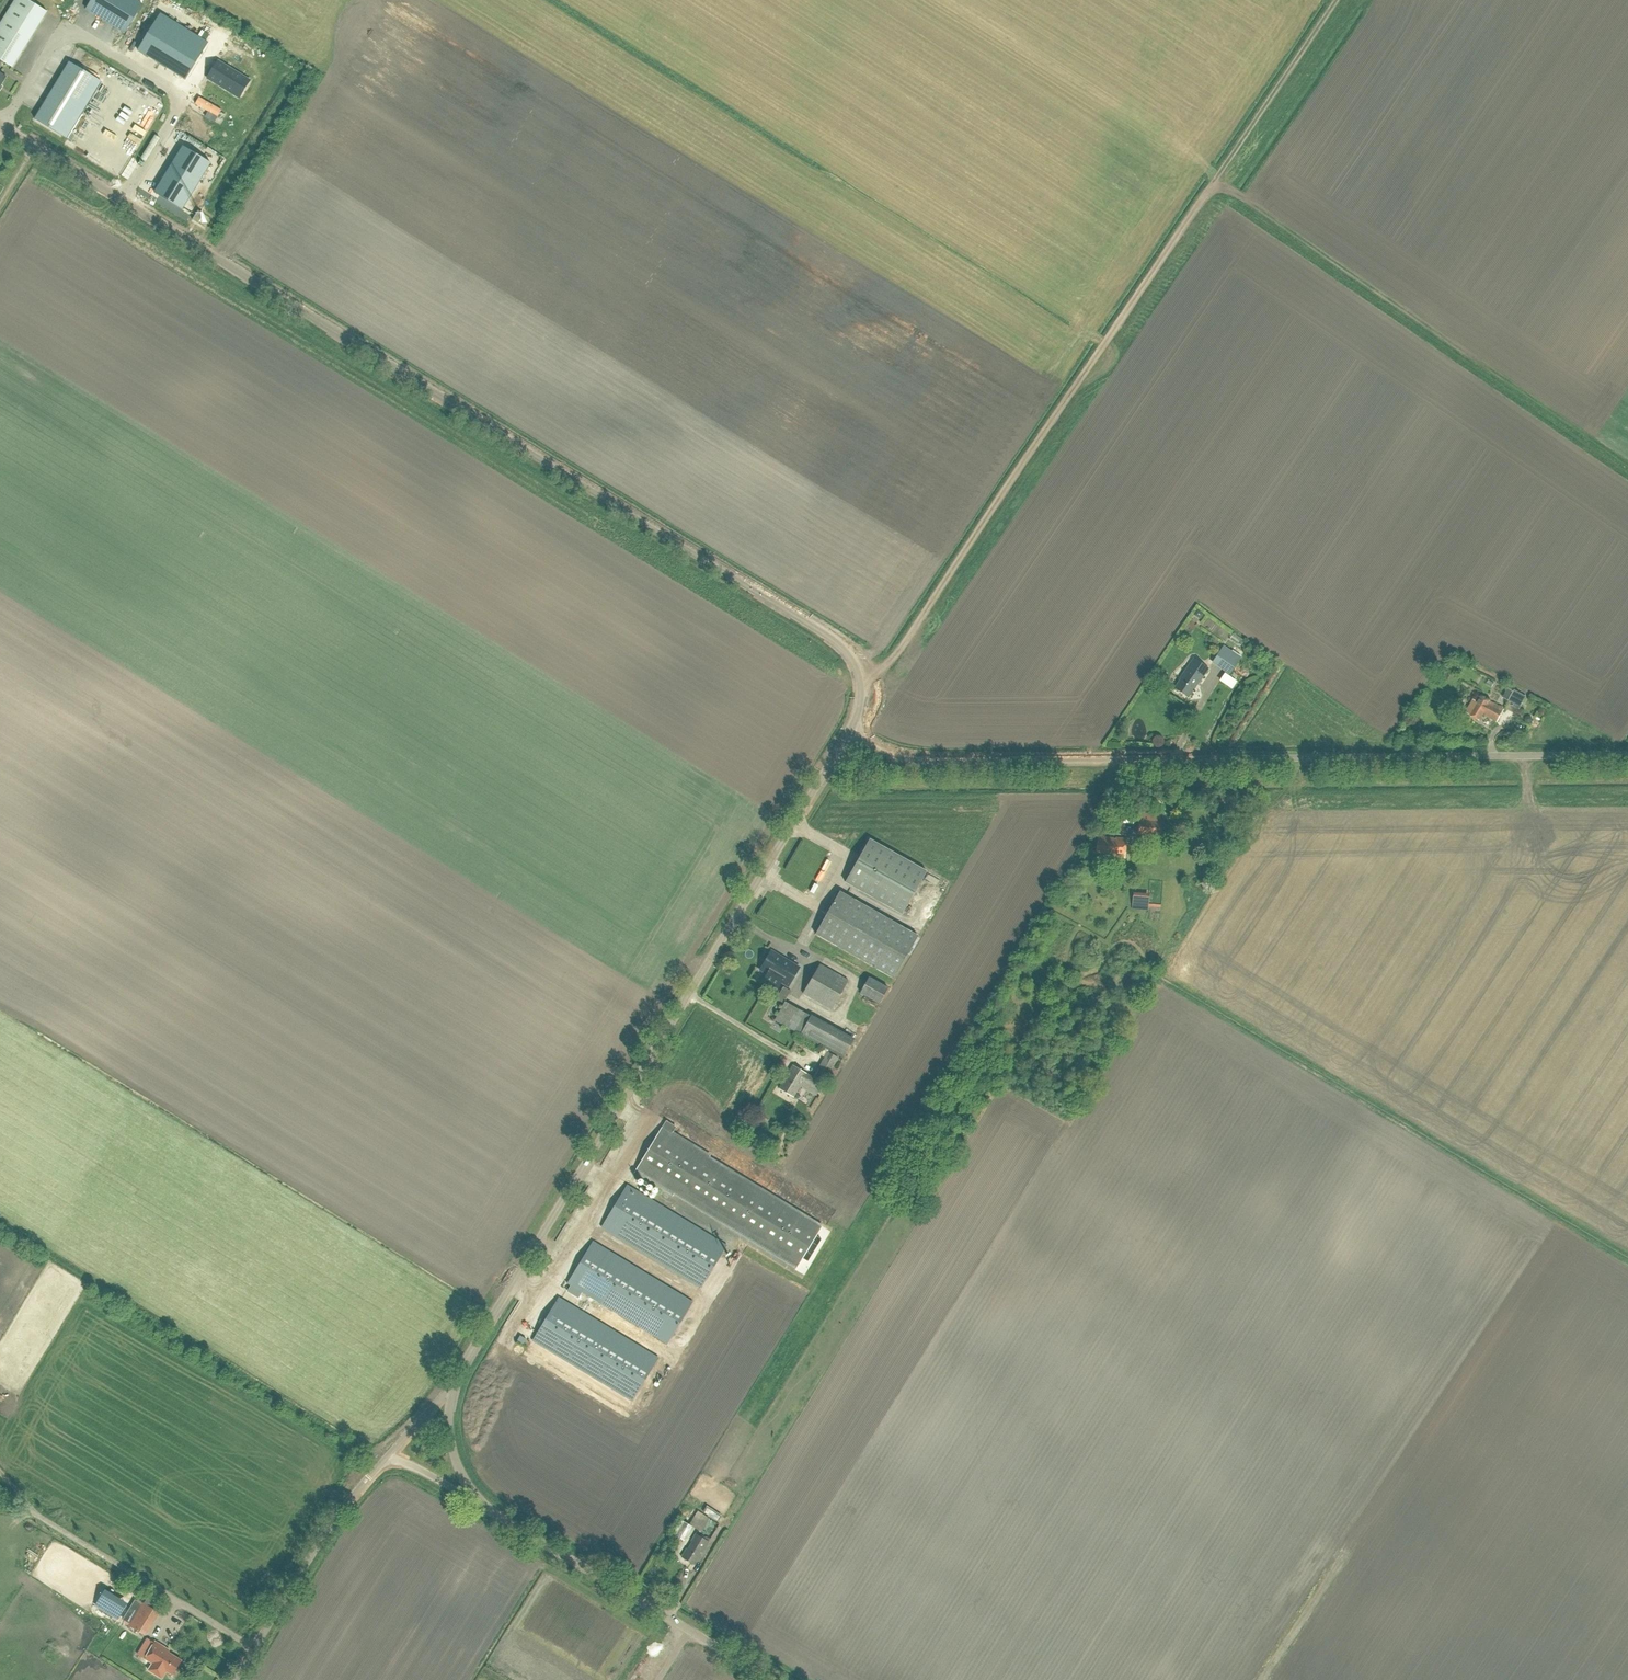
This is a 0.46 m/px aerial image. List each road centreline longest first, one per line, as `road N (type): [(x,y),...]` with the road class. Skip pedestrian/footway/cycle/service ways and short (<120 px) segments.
road 1 (track): [(858,683),(879,677),(1211,187),(1237,196),(1627,464)]
road 2 (tertiary): [(850,731),(861,700),(855,664),(832,635),(124,201)]
road 3 (unclassified): [(850,731),(887,755),(920,762),(1627,754)]
road 4 (tertiary): [(452,1383),(850,731)]
road 5 (unclassified): [(4,126),(63,36),(83,37),(177,94),(181,108),(124,201)]
road 6 (tertiary): [(773,1679),(475,1499)]
road 7 (unclassified): [(235,1679),(346,1501),(383,1461)]
road 8 (track): [(1211,187),(1336,0)]
road 9 (tertiary): [(124,201),(4,126)]
road 10 (tertiary): [(475,1499),(452,1446),(452,1383)]

